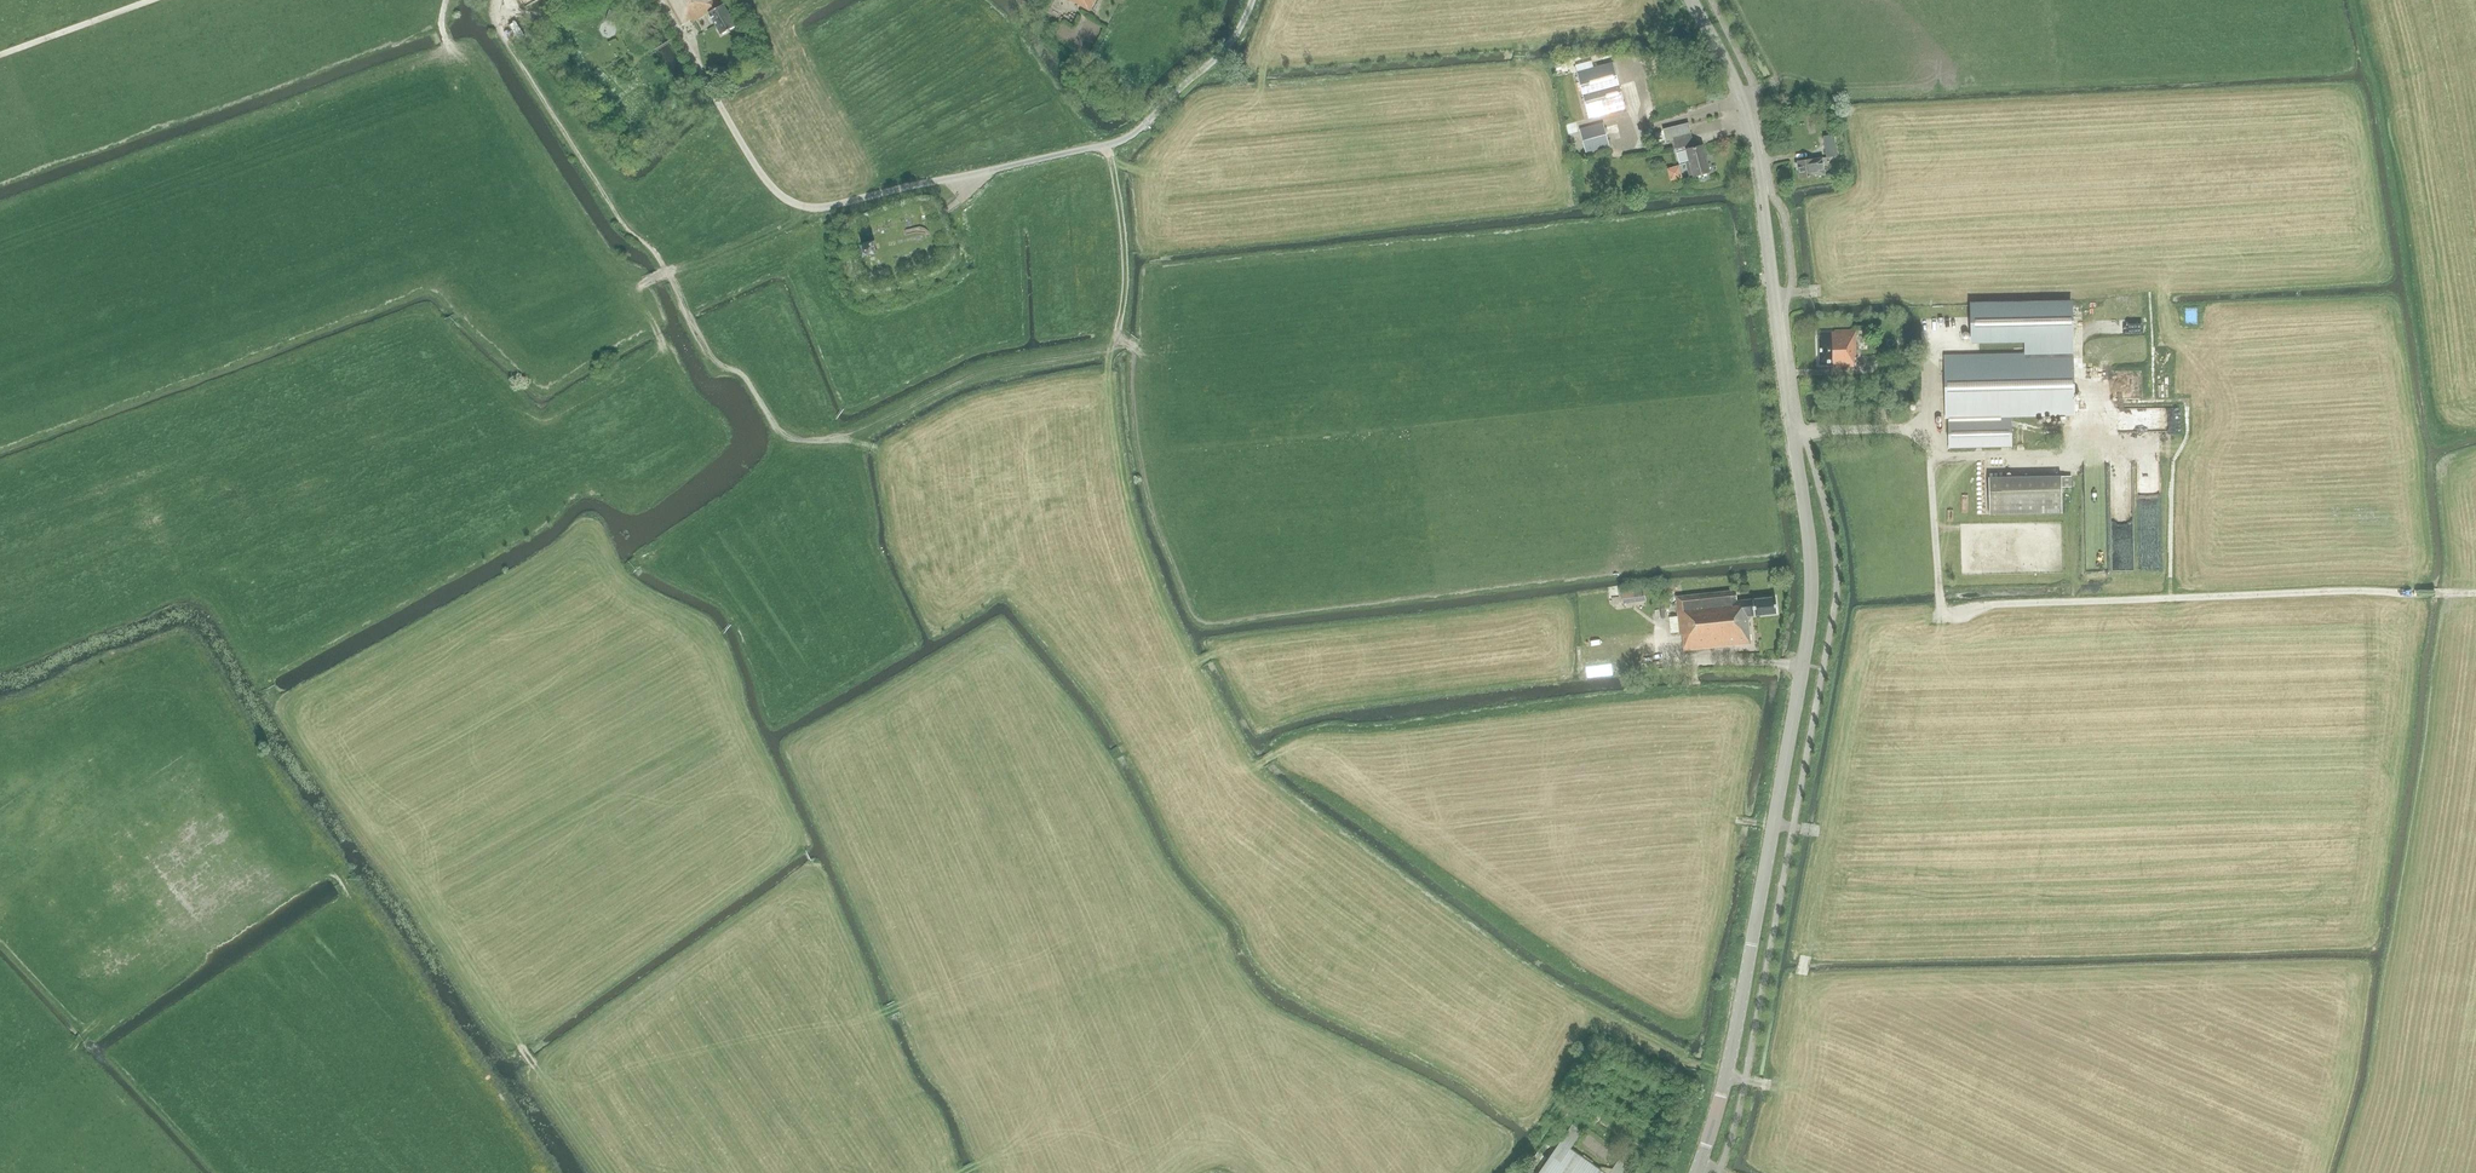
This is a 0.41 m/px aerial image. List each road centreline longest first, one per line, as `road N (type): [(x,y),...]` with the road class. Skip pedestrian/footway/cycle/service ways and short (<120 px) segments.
road 1 (secondary): [(1696,1172),(1739,1016),(1812,596),(1755,150),(1742,98),(1691,0)]
road 2 (track): [(496,0),(496,19),(622,217),(656,250),(702,339),(783,429),(844,437),(970,376),(1115,344)]
road 3 (track): [(1932,457),(1942,617),(2011,603),(2475,593)]
road 4 (track): [(1109,145),(1127,254),(1109,370),(1131,506),(1184,637),(1259,765),(1278,755)]
road 5 (track): [(1932,457),(2097,453),(2095,386)]
road 6 (track): [(156,0),(0,56)]

